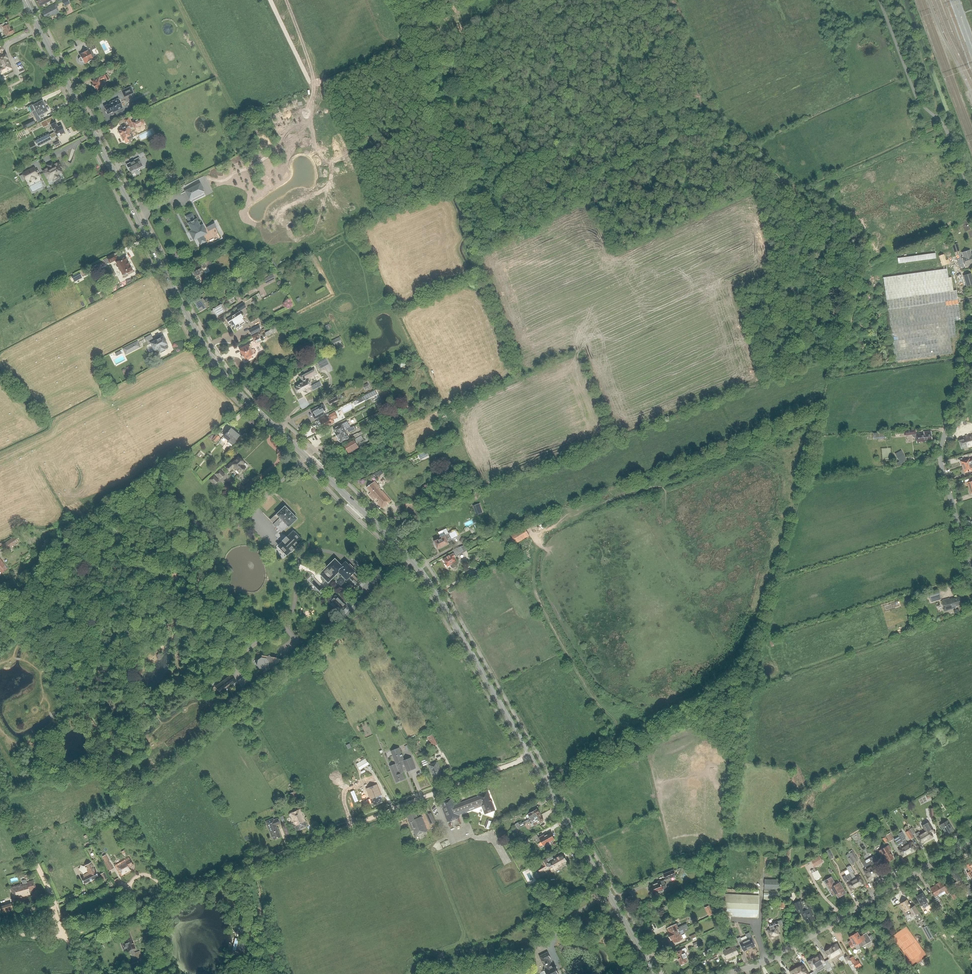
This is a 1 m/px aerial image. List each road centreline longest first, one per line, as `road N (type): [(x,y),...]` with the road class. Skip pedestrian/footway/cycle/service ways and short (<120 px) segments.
road 1 (secondary): [(654,973),(425,578),(207,351),(25,0)]
road 2 (track): [(529,755),(67,937),(0,940)]
road 3 (track): [(404,0),(481,189),(686,87),(650,0)]
road 4 (track): [(543,780),(613,741),(617,727),(536,594),(542,537),(663,480)]
road 5 (unclassified): [(713,973),(760,958),(971,839)]
road 6 (unclassified): [(971,570),(941,466),(971,342)]
road 7 (track): [(0,798),(85,973)]
road 8 (track): [(177,0),(230,103),(225,122),(239,152)]
road 9 (track): [(935,117),(896,0)]

